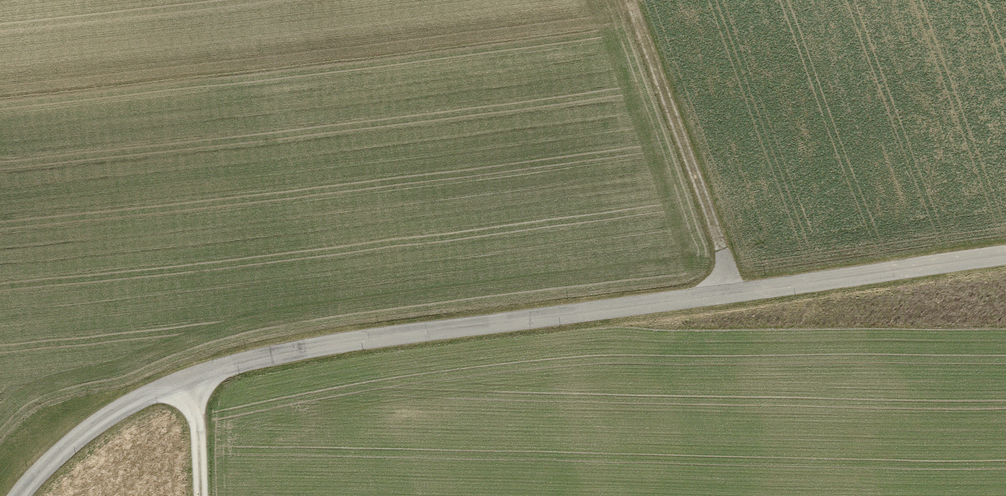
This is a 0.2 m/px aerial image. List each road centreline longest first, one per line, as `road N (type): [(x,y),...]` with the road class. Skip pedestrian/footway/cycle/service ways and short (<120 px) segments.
road 1 (unclassified): [(24,495),(90,432),(193,378),(304,352),(1005,256)]
road 2 (track): [(630,0),(737,293)]

